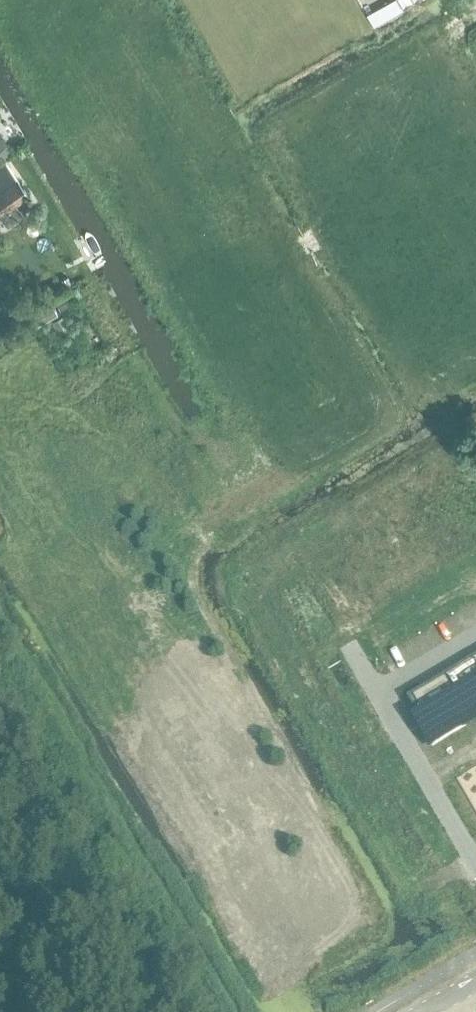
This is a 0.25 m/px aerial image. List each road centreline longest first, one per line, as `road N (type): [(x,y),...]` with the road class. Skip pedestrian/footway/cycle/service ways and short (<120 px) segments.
road 1 (trunk): [(0,0),(154,226),(475,748)]
road 2 (trunk): [(475,651),(83,0)]

